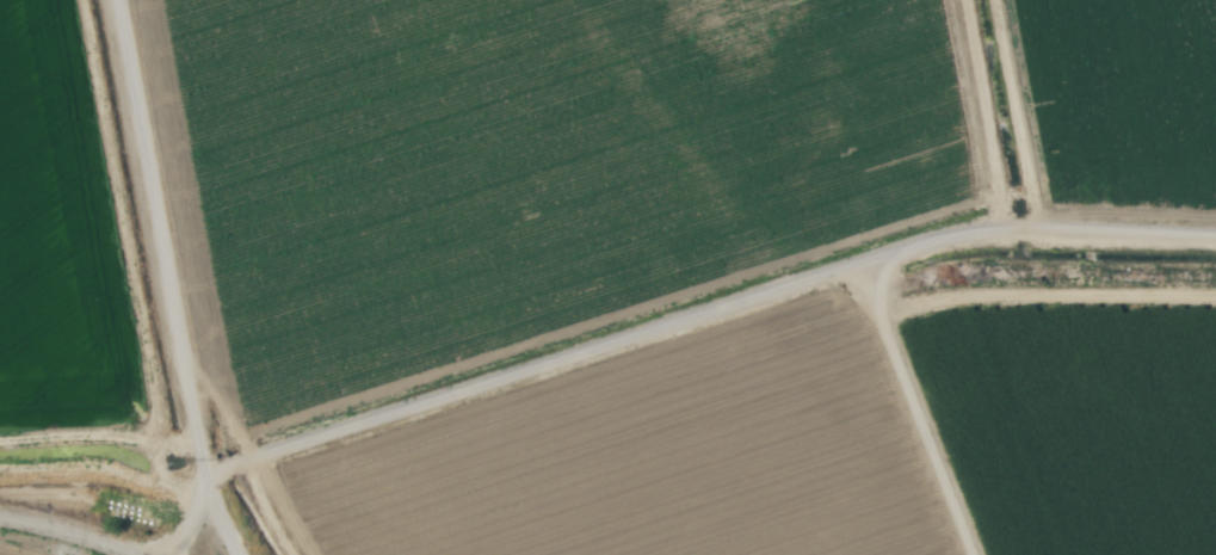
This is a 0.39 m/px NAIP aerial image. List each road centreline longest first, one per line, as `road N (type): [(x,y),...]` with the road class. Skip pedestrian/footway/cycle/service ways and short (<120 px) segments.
road 1 (residential): [(901,242),(251,452),(218,471),(166,554)]
road 2 (residential): [(969,554),(885,343),(885,296),(901,242),(1000,224),(1215,231)]
road 3 (residential): [(243,554),(221,510),(195,405),(119,0)]
road 4 (residential): [(167,554),(0,509)]

